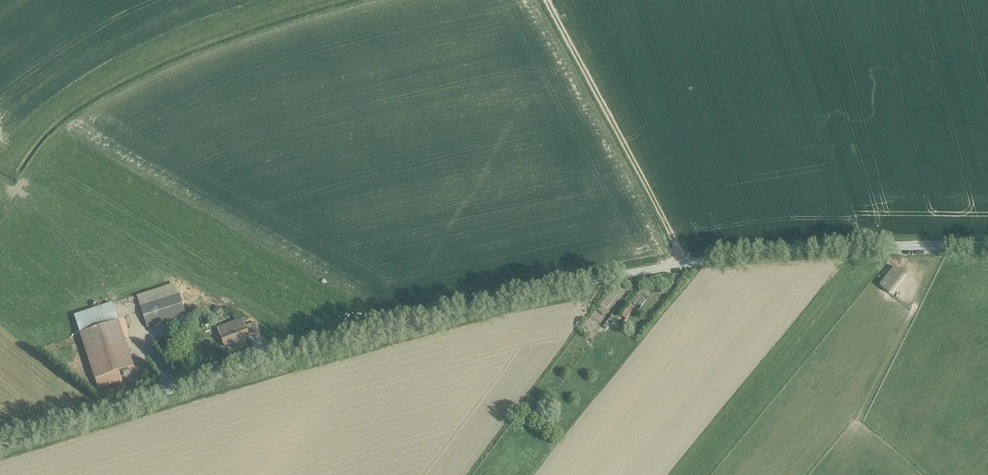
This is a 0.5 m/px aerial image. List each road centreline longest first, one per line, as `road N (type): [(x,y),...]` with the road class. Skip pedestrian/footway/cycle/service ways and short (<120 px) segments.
road 1 (unclassified): [(0,445),(317,345),(680,264),(796,249),(987,248)]
road 2 (track): [(680,264),(671,229),(548,0)]

